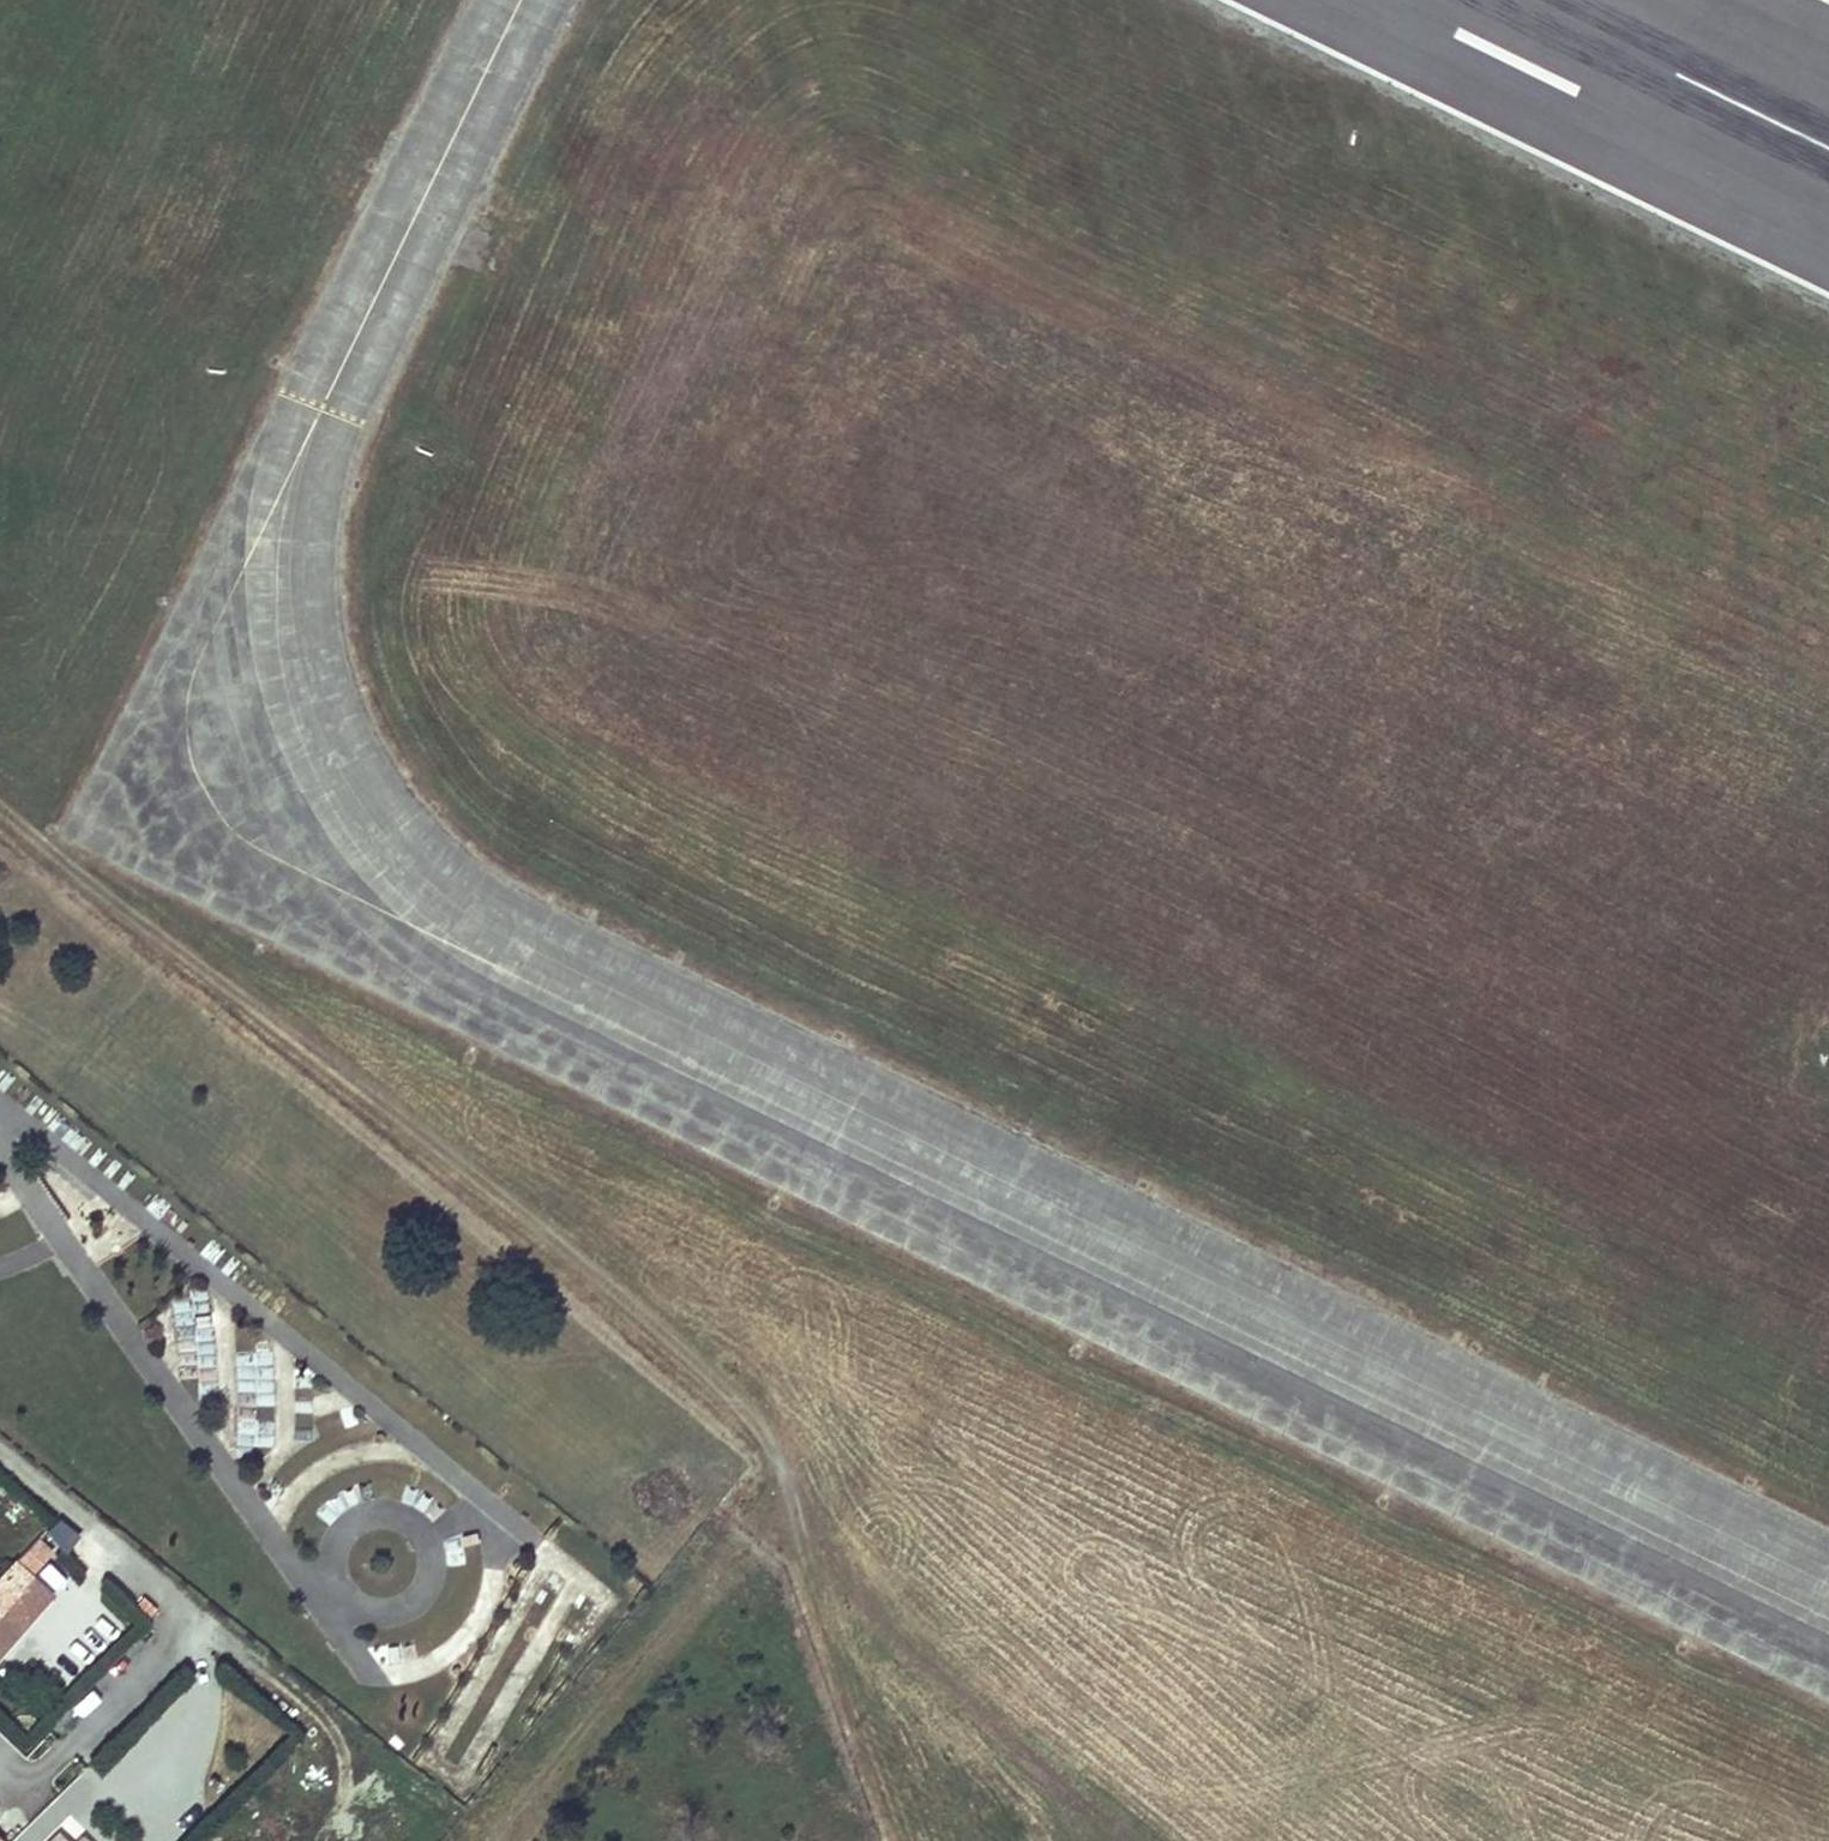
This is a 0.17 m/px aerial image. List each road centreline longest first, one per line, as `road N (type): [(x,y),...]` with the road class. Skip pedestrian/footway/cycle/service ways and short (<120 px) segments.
road 1 (track): [(0,805),(713,1403),(773,1442),(772,1496),(725,1569),(505,1840)]

